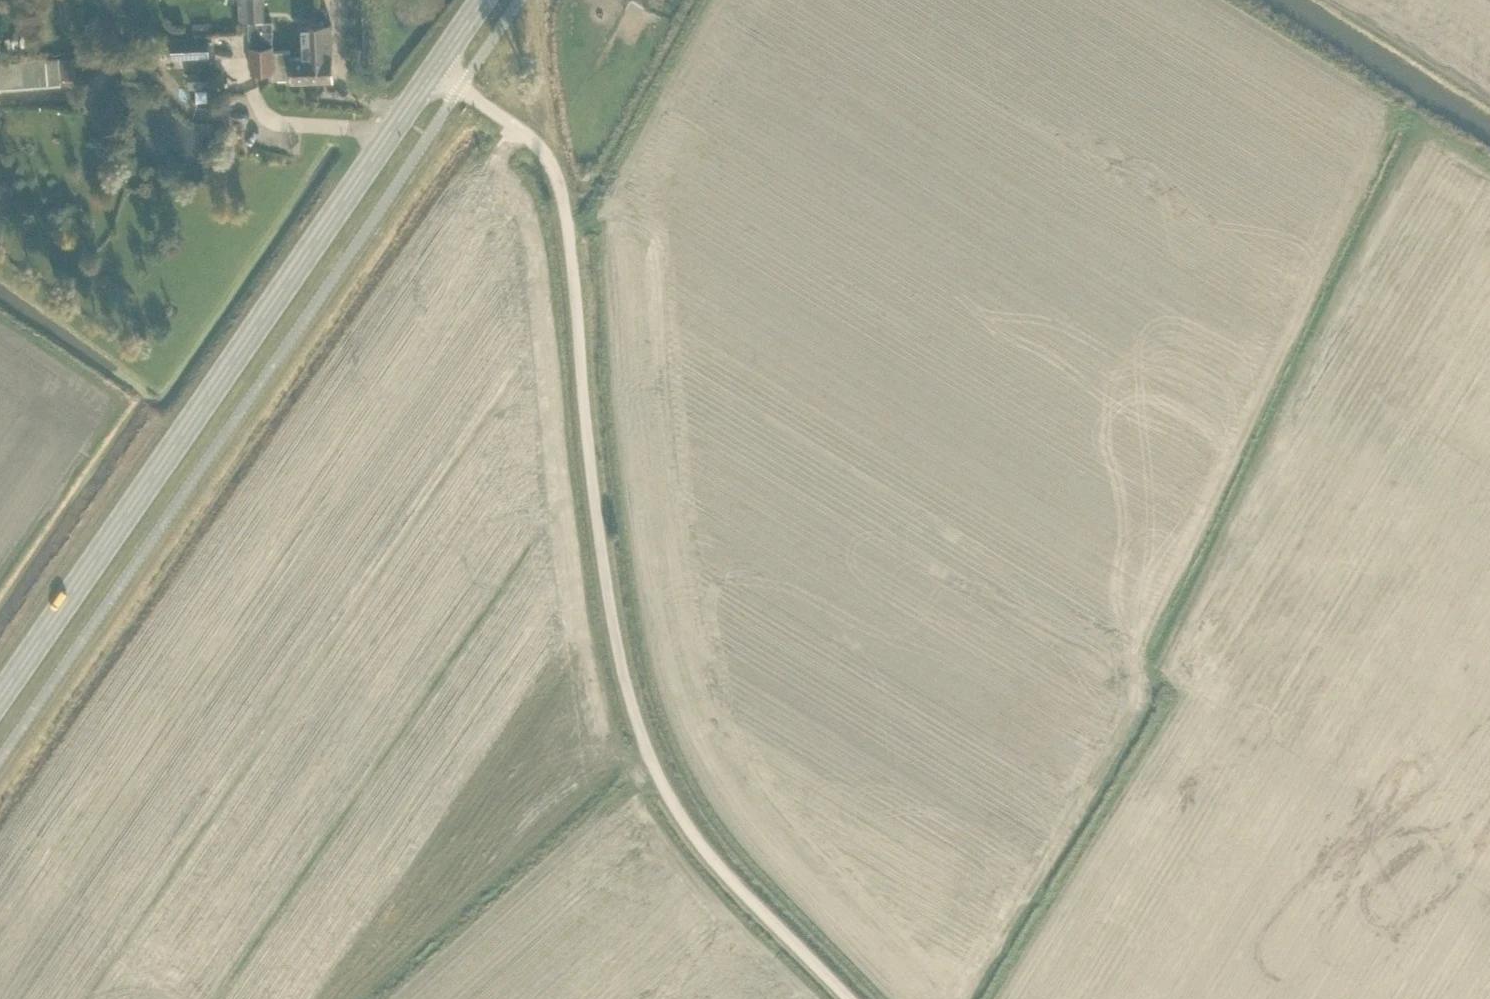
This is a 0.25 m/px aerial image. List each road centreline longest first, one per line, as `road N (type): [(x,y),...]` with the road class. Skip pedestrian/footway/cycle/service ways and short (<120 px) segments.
road 1 (unclassified): [(848,998),(701,843),(657,772),(613,626),(559,180),(532,138),(434,69)]
road 2 (primary): [(0,696),(434,69)]

